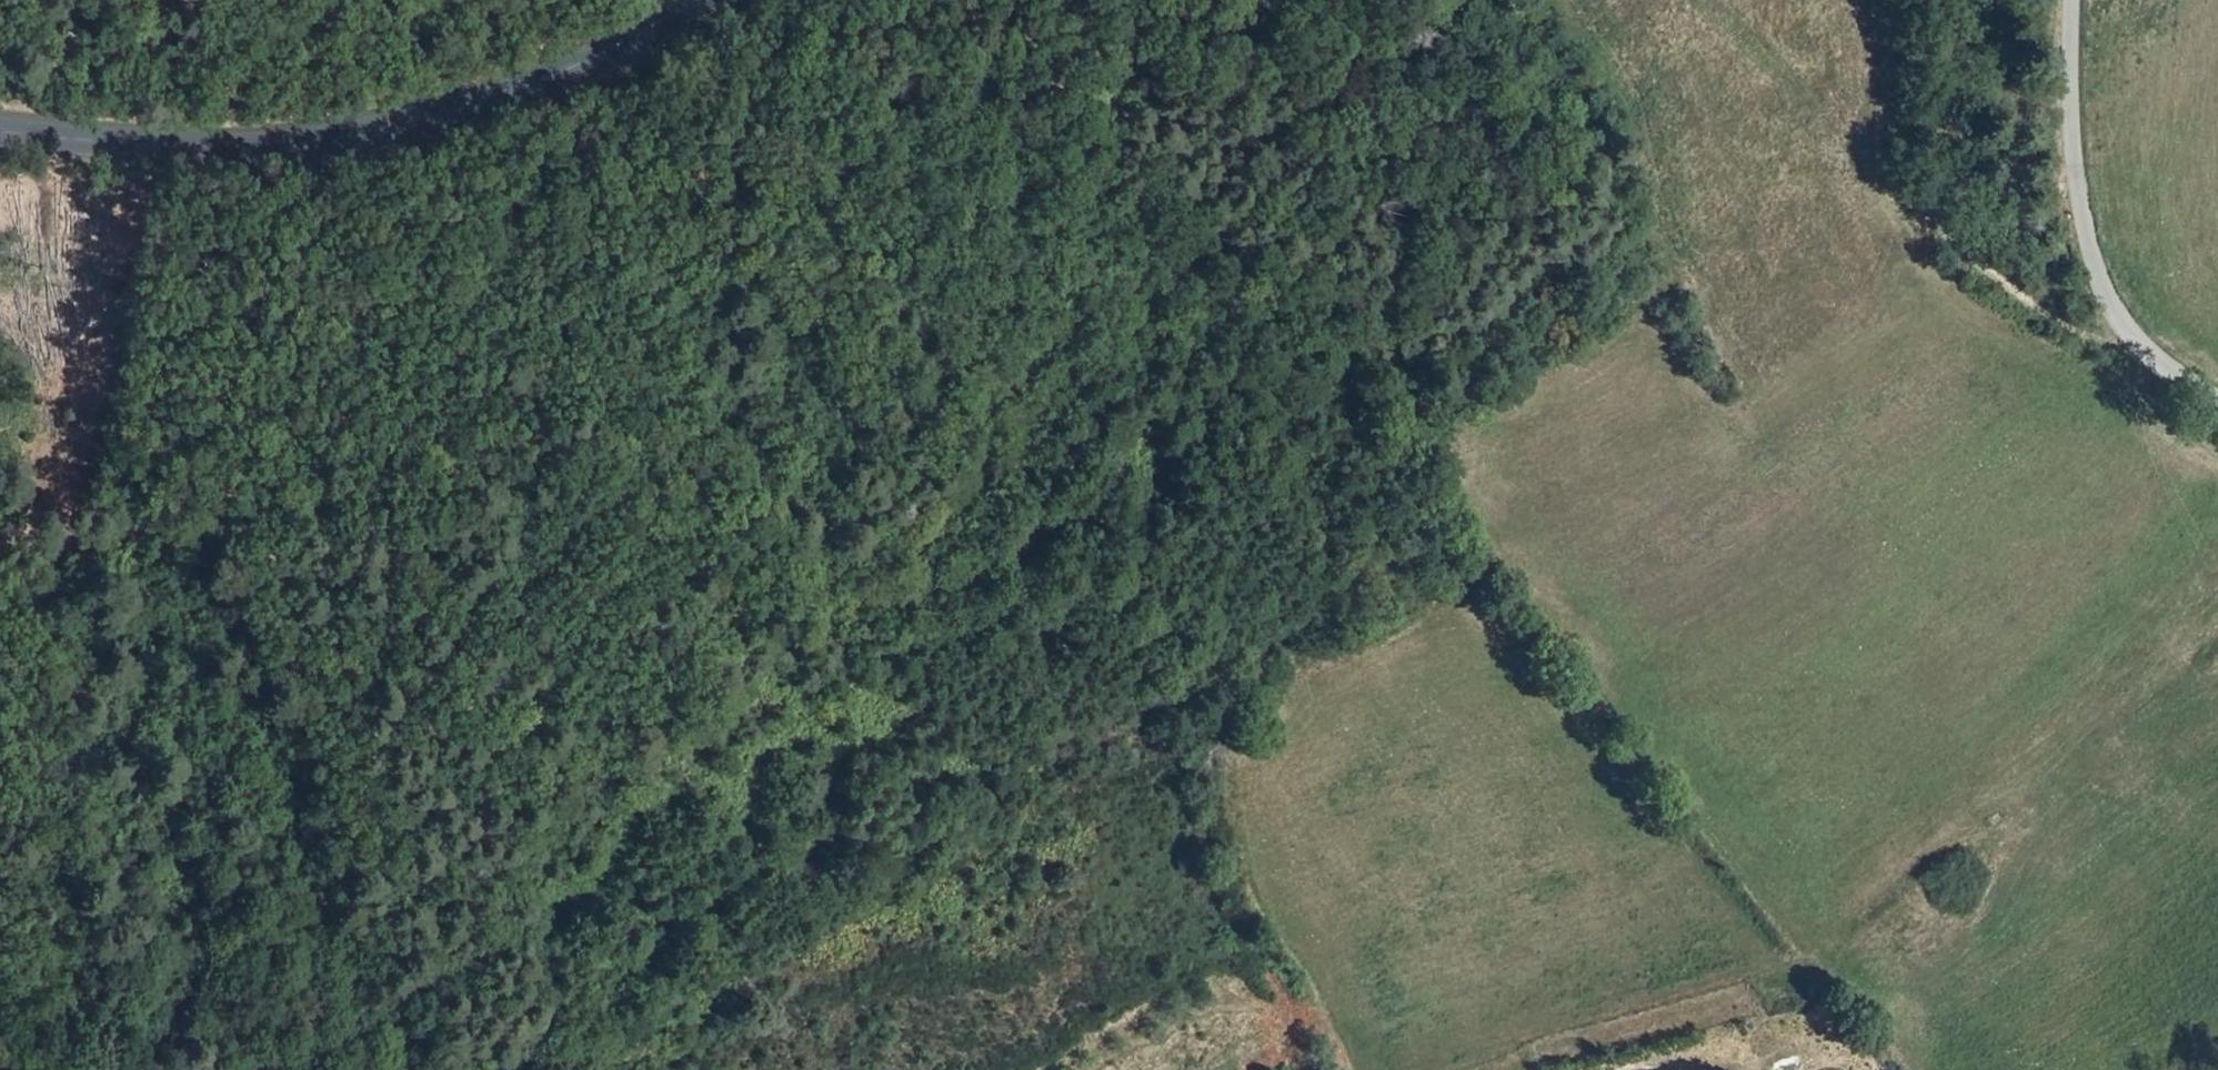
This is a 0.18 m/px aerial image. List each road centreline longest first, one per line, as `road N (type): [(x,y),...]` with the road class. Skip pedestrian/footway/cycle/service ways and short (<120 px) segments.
road 1 (tertiary): [(689,0),(616,47),(477,102),(344,133),(256,146),(0,131)]
road 2 (unclassified): [(2072,0),(2075,167),(2089,250),(2132,339),(2158,365),(2217,399)]

